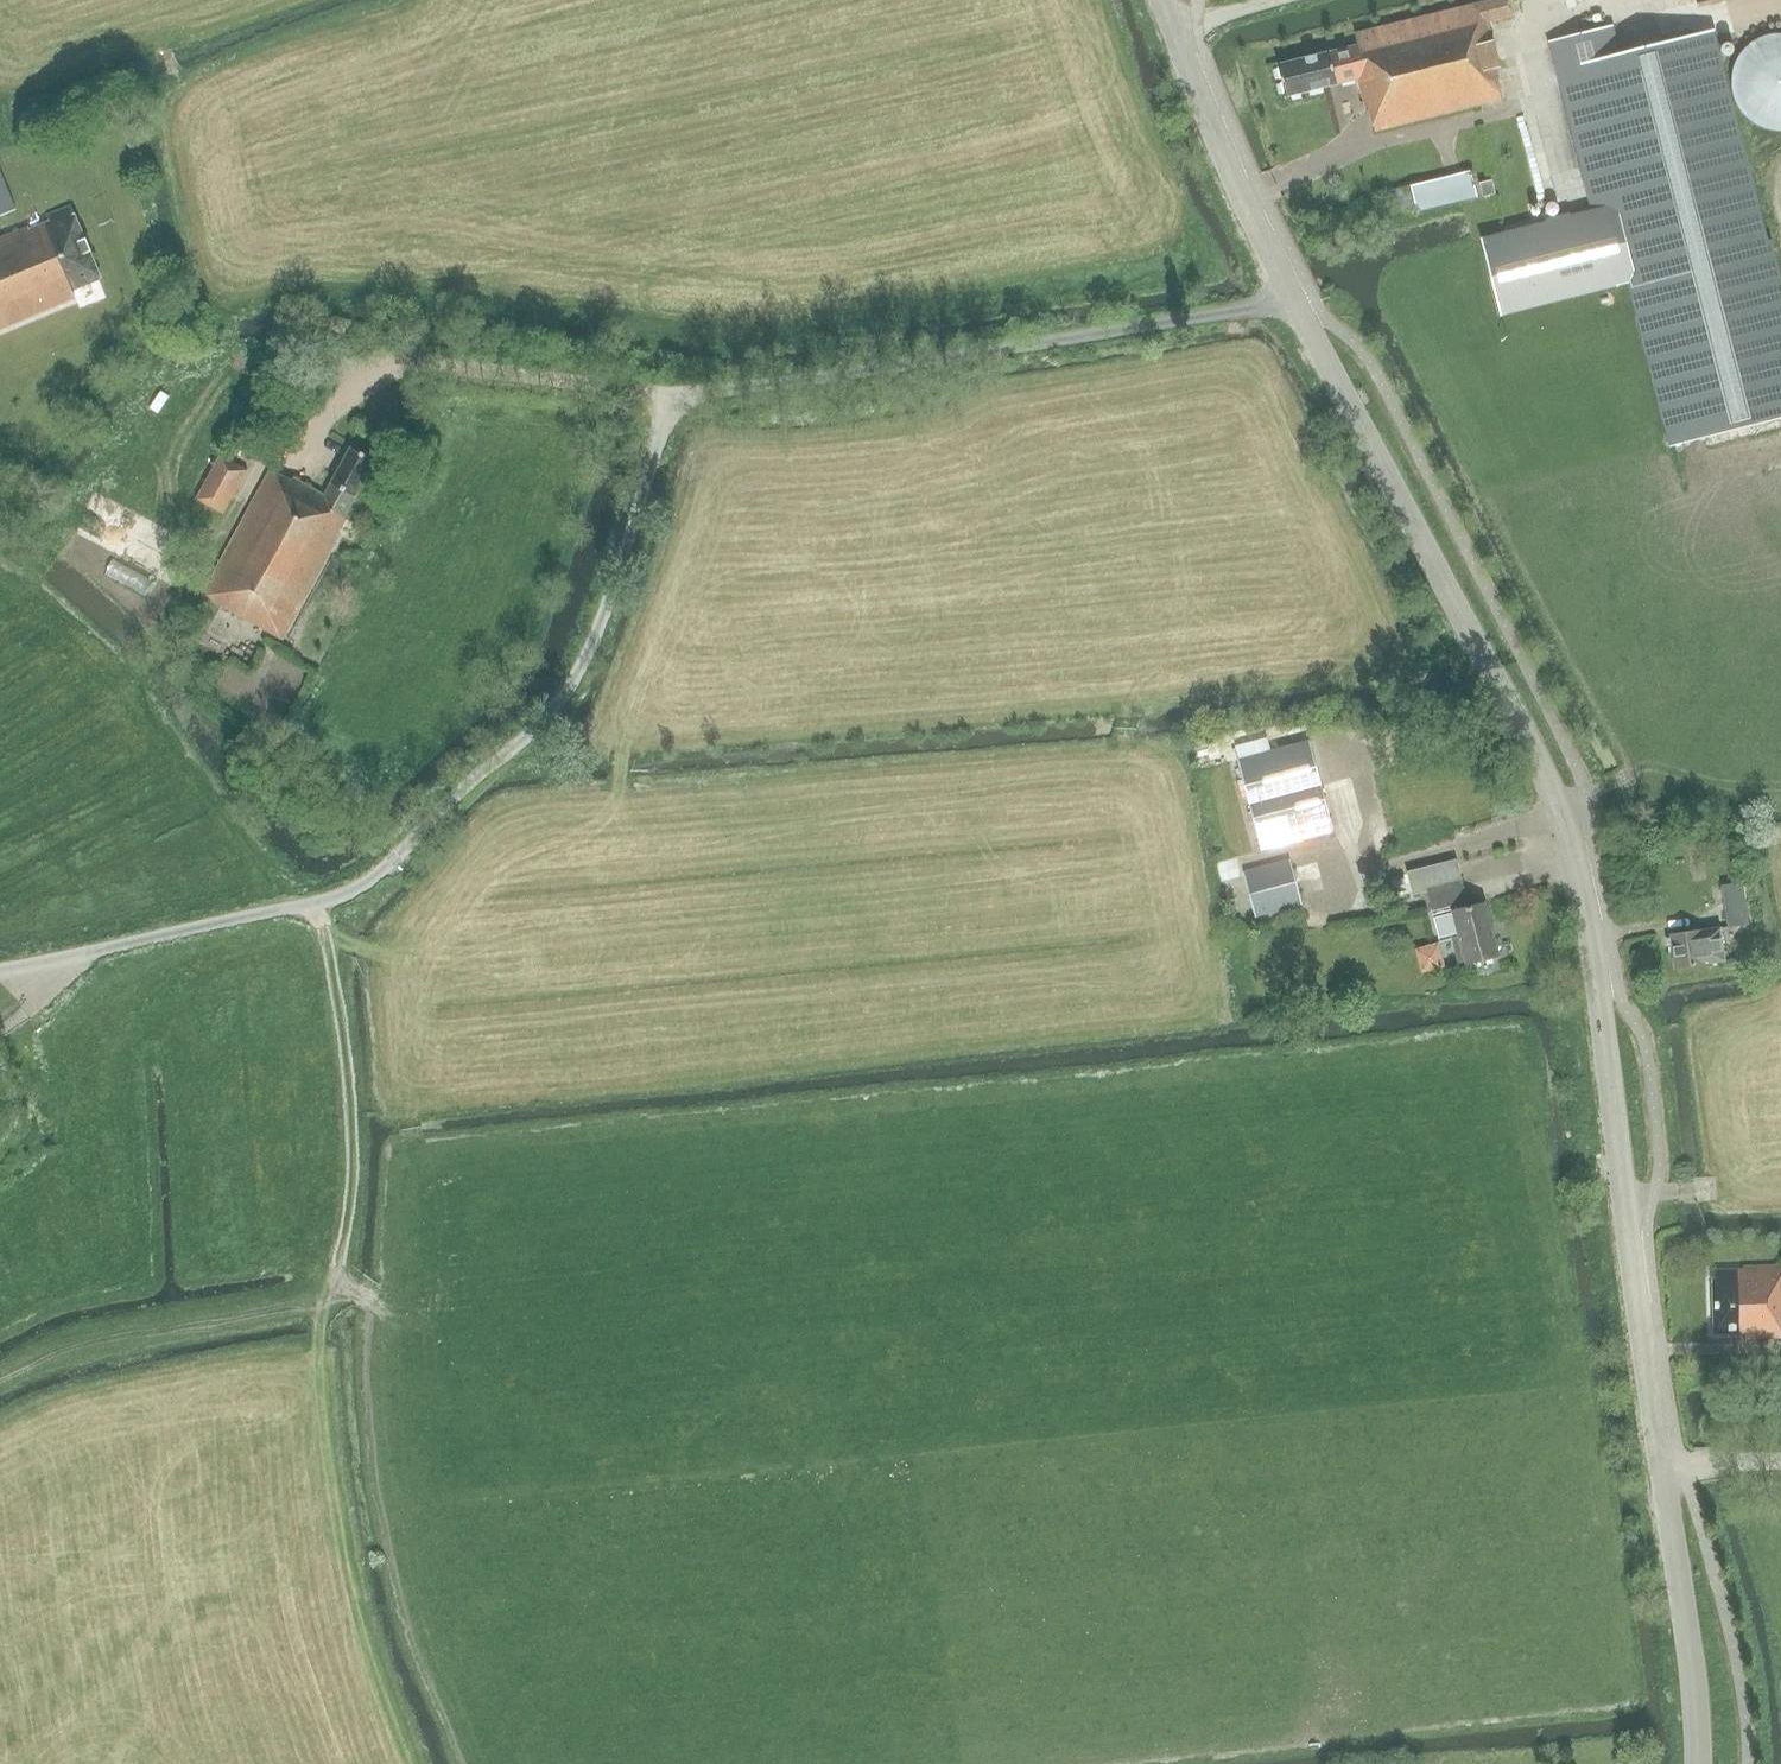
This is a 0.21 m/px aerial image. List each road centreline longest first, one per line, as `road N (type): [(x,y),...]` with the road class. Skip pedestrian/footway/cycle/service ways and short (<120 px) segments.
road 1 (secondary): [(1698,1763),(1688,1633),(1598,982),(1562,812),(1244,199),(1163,0)]
road 2 (track): [(321,903),(356,1117),(348,1212),(321,1343),(363,1612),(425,1763)]
road 3 (track): [(0,1379),(139,1327),(331,1293)]

